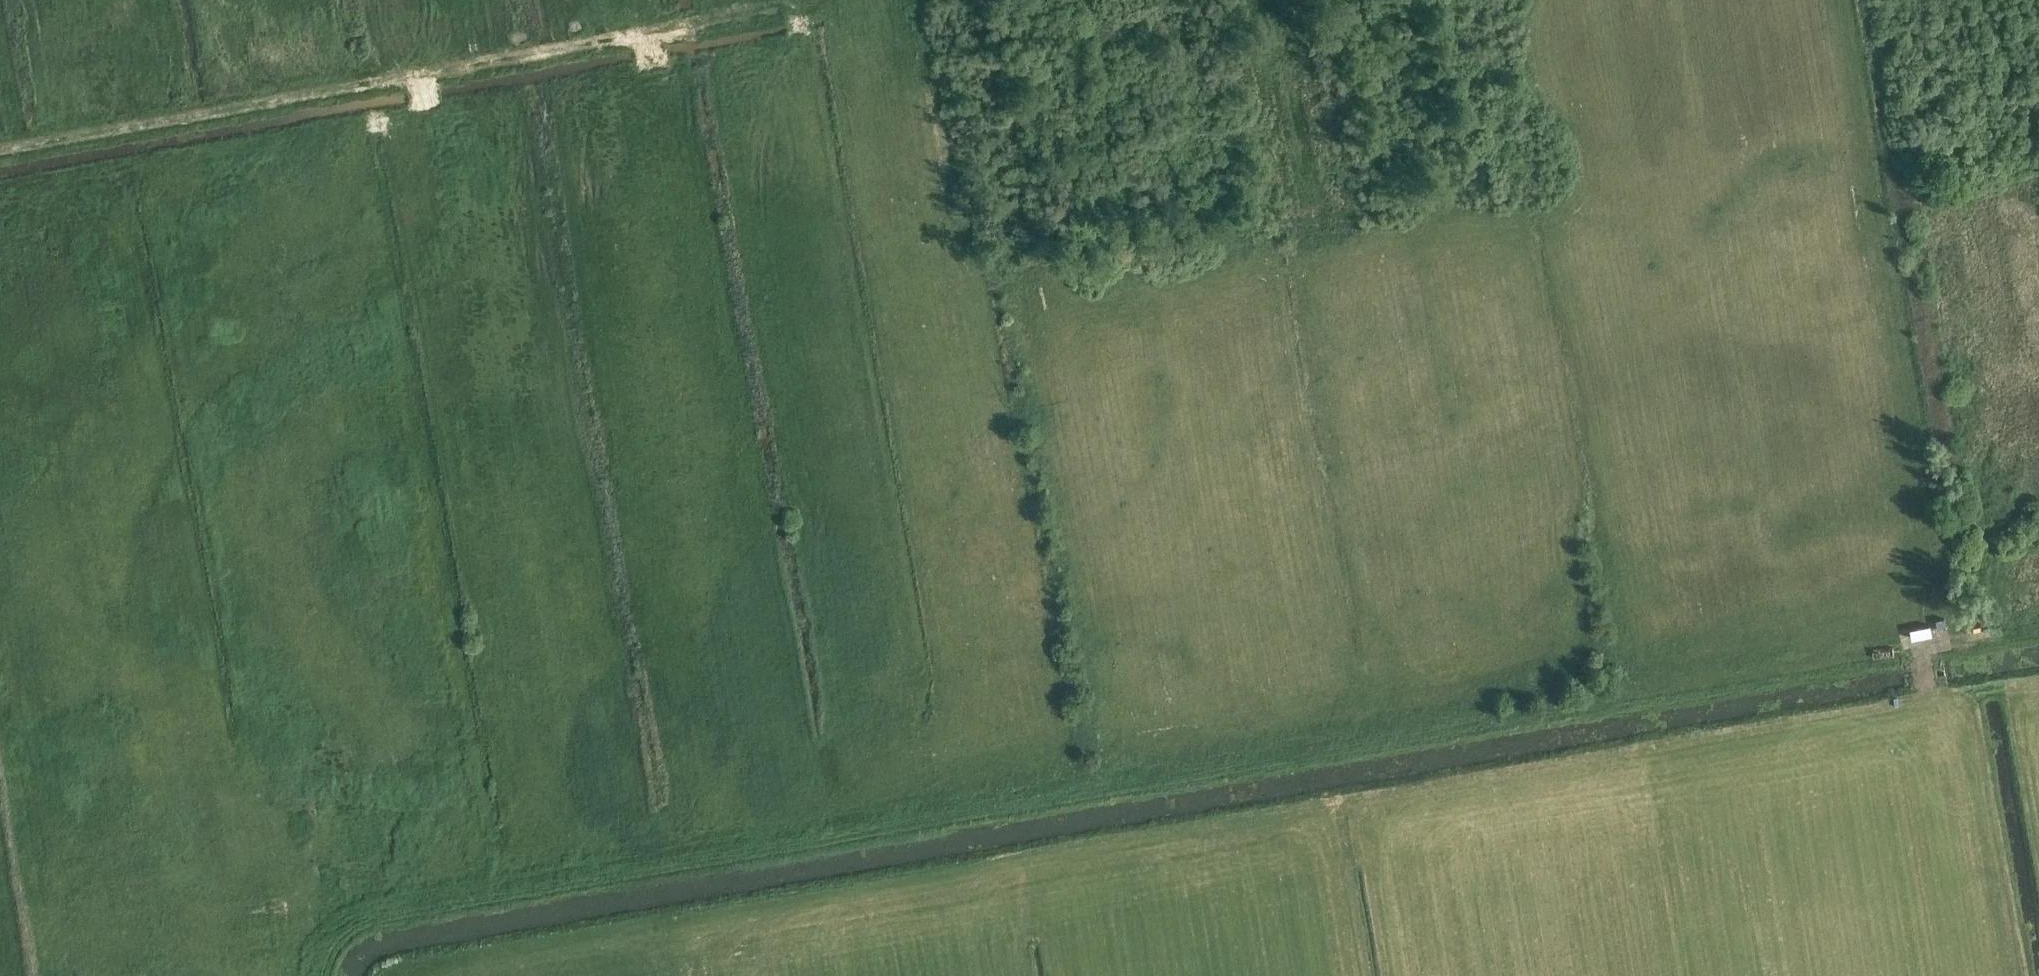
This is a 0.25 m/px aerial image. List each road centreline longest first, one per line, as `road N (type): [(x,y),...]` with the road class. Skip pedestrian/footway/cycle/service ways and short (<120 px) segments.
road 1 (track): [(1937,702),(1916,656),(377,912),(341,928),(323,959),(323,975)]
road 2 (track): [(0,150),(785,7)]
road 3 (track): [(2038,634),(1916,656)]

